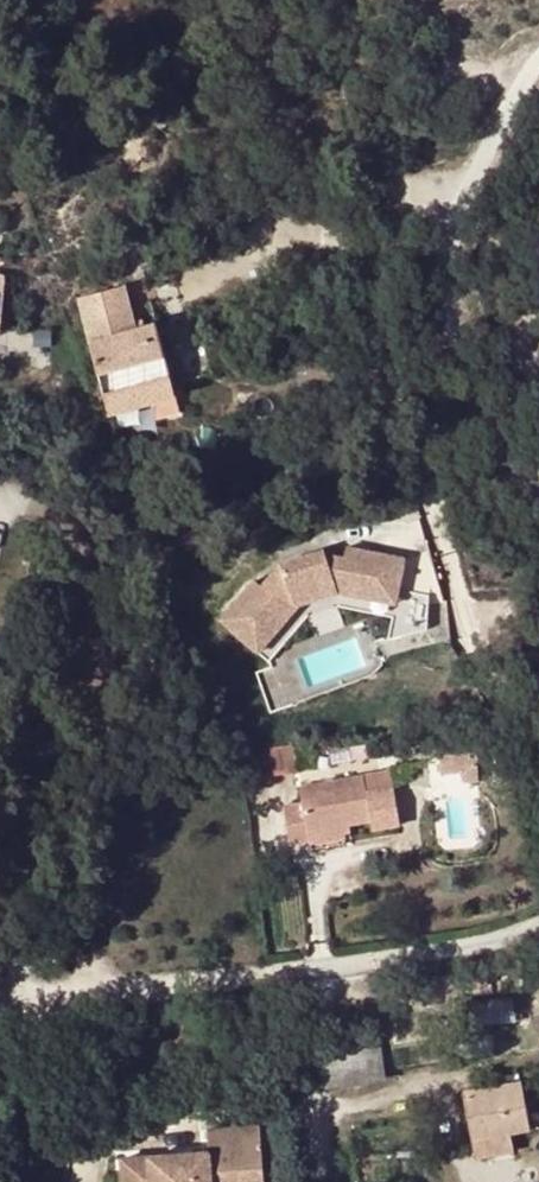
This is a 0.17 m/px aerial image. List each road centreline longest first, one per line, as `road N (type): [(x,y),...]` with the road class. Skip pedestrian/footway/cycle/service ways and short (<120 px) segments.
road 1 (residential): [(538,920),(465,944),(334,969),(0,1009)]
road 2 (track): [(495,117),(446,87),(372,0)]

